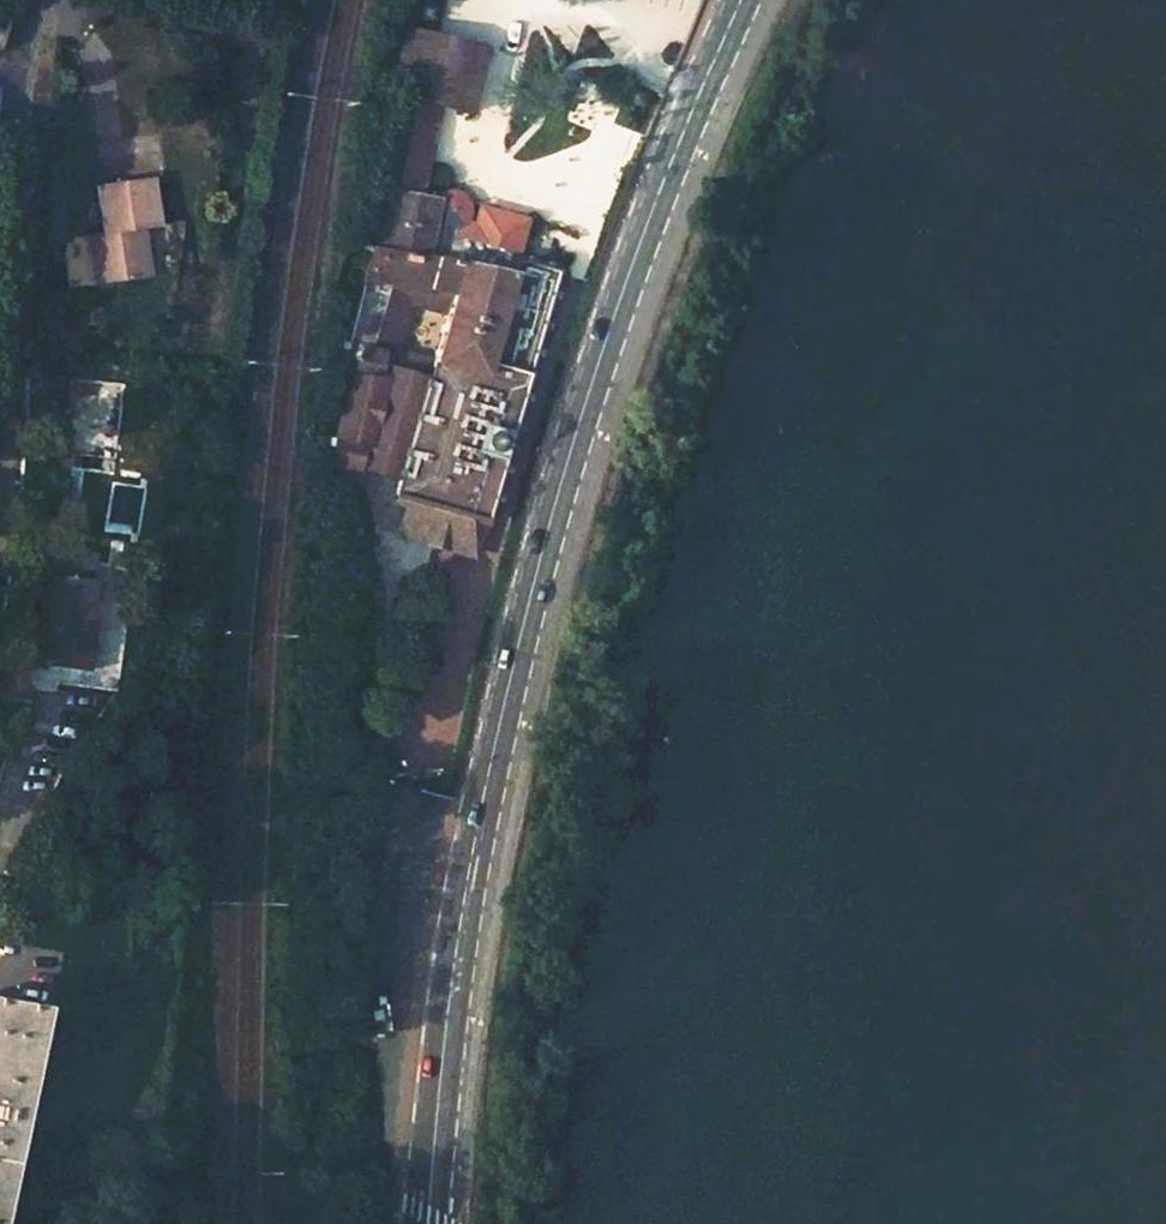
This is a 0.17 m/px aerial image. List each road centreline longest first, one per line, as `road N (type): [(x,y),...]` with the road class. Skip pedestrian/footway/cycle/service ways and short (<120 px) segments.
road 1 (primary): [(741,0),(621,299),(535,580),(474,845),(428,1223)]
road 2 (residential): [(33,0),(0,381)]

